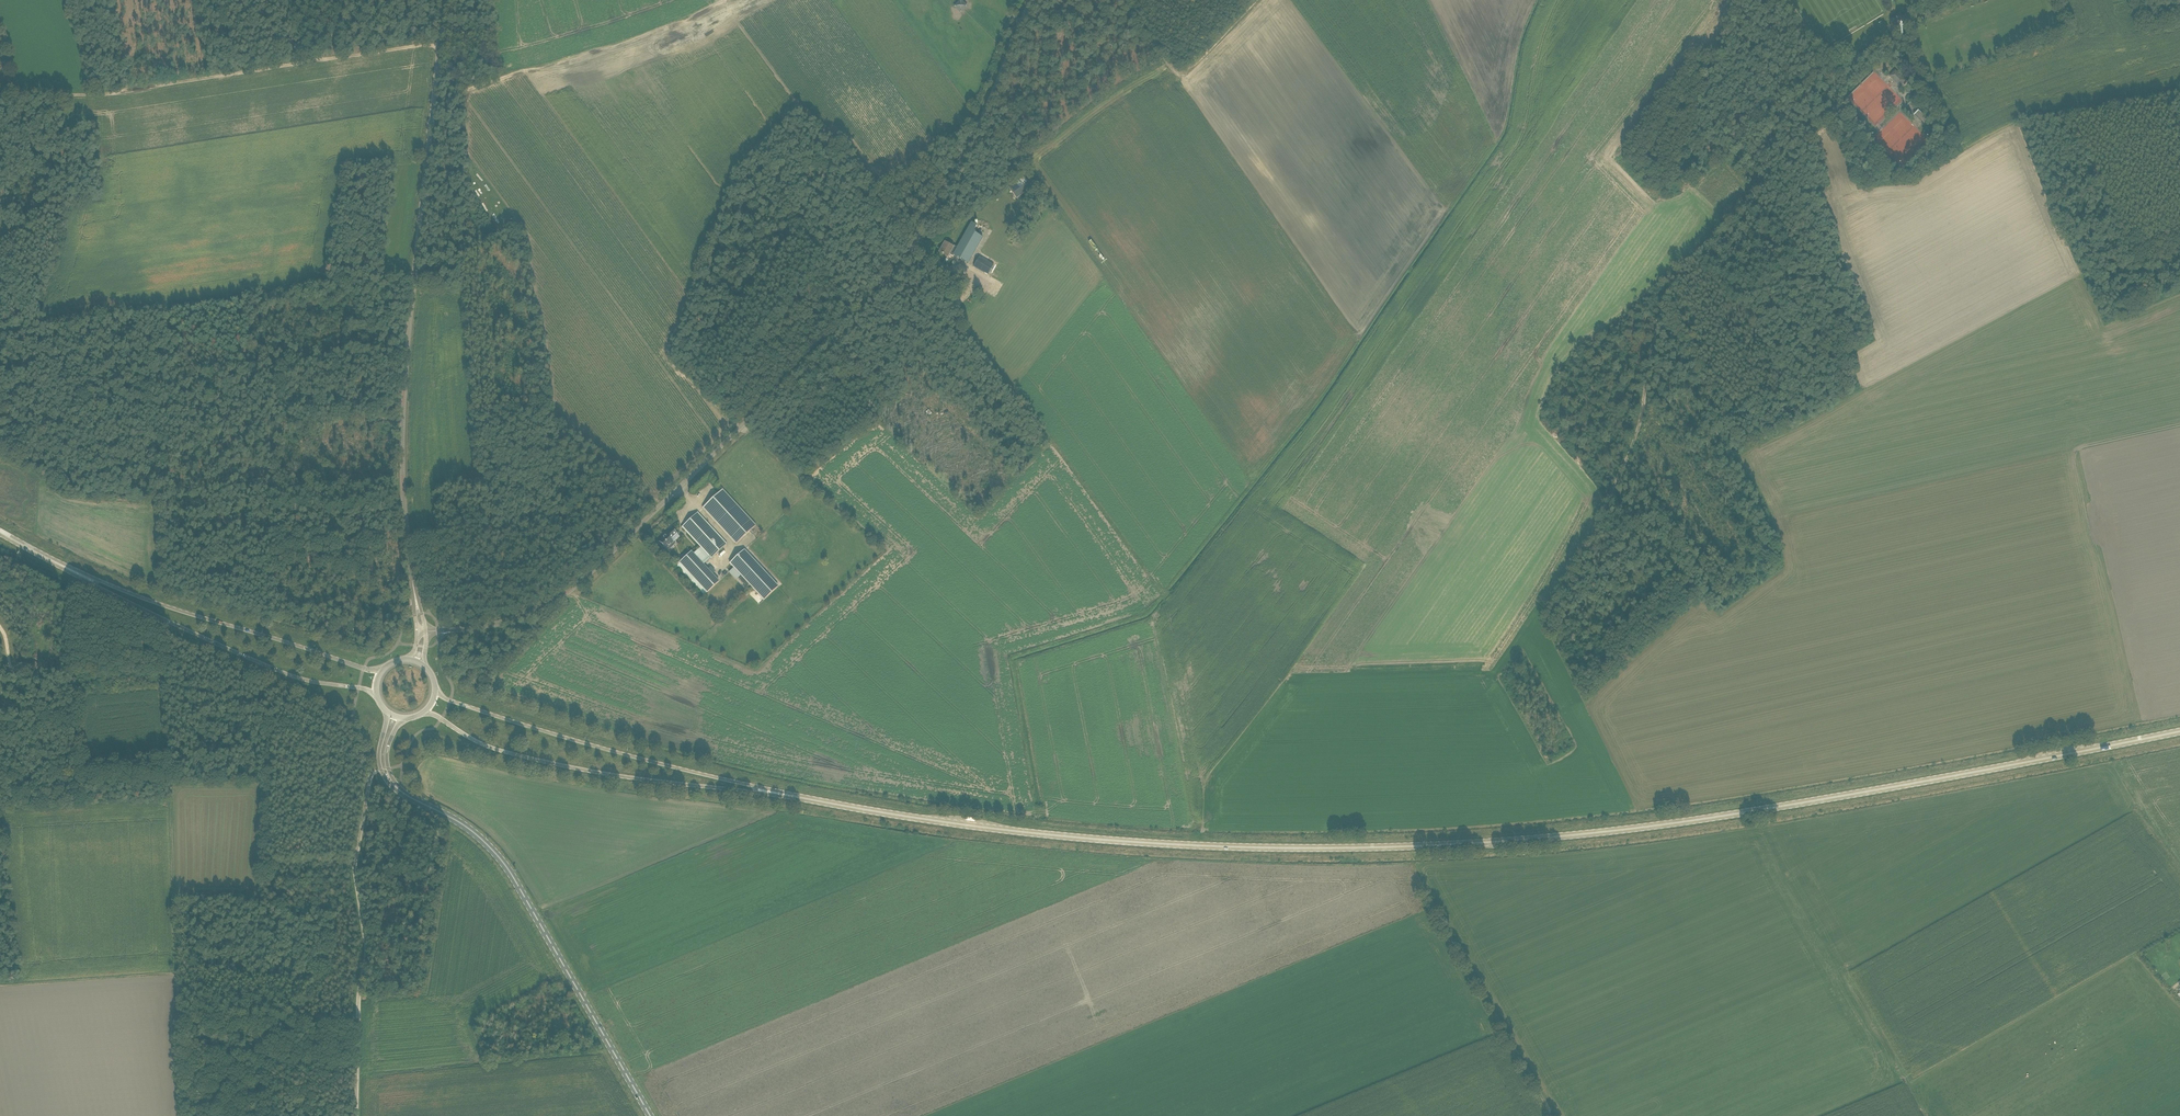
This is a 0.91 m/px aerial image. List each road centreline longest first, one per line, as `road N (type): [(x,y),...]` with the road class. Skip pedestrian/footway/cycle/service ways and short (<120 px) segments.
road 1 (primary): [(798,797),(1070,838),(1408,848),(1684,822),(2179,732)]
road 2 (unclassified): [(426,632),(489,625),(575,588),(887,283),(955,177),(1030,0)]
road 3 (track): [(1829,75),(1838,95),(1830,122),(1669,285),(1629,454),(1542,620)]
road 4 (tertiary): [(414,592),(403,417),(445,0)]
road 5 (track): [(24,331),(33,413),(154,411),(157,442),(403,417)]
road 6 (track): [(24,331),(413,280),(471,250)]
road 7 (secondary): [(653,1115),(496,853),(400,791)]
road 8 (primary): [(423,713),(482,744),(538,760),(798,797)]
road 9 (primary): [(798,797),(559,736),(435,691)]
road 10 (primary): [(71,571),(291,675),(378,696)]
road 11 (primary): [(384,671),(71,571)]
road 12 (track): [(436,71),(471,90),(620,47),(736,0)]
road 13 (track): [(133,88),(439,45)]
road 14 (track): [(1427,898),(1553,1115)]
road 15 (track): [(1648,366),(1702,436),(1739,457)]
road 16 (track): [(1608,500),(1698,594)]

